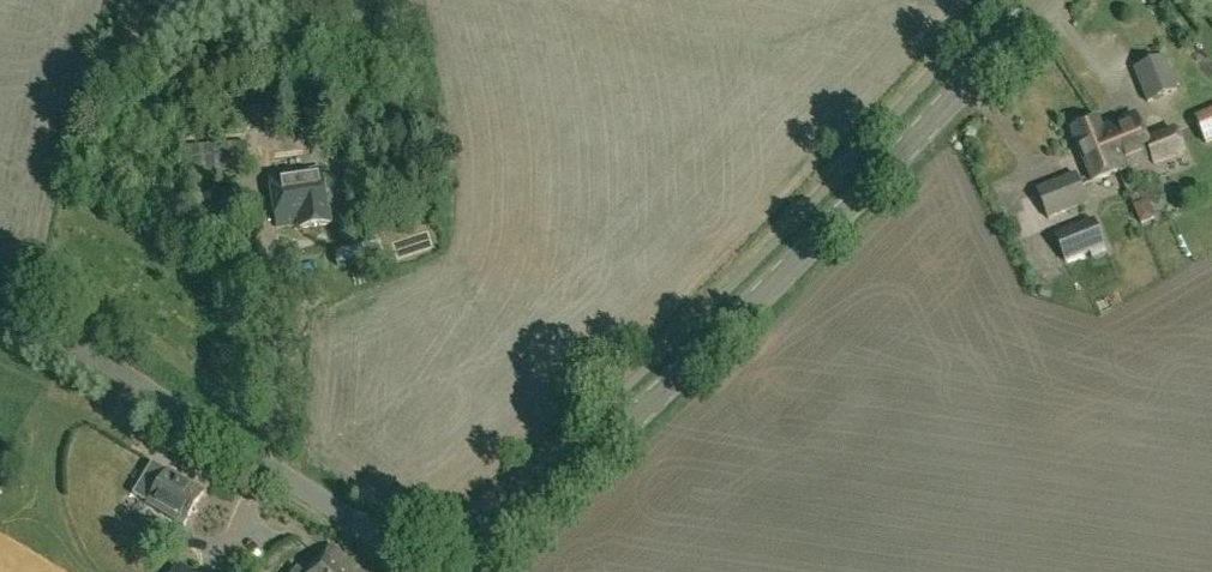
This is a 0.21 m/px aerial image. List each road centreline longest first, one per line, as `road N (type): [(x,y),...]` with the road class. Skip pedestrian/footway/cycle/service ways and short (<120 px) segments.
road 1 (secondary): [(463,571),(898,162),(1037,0)]
road 2 (unclassified): [(412,571),(320,498),(0,299)]

